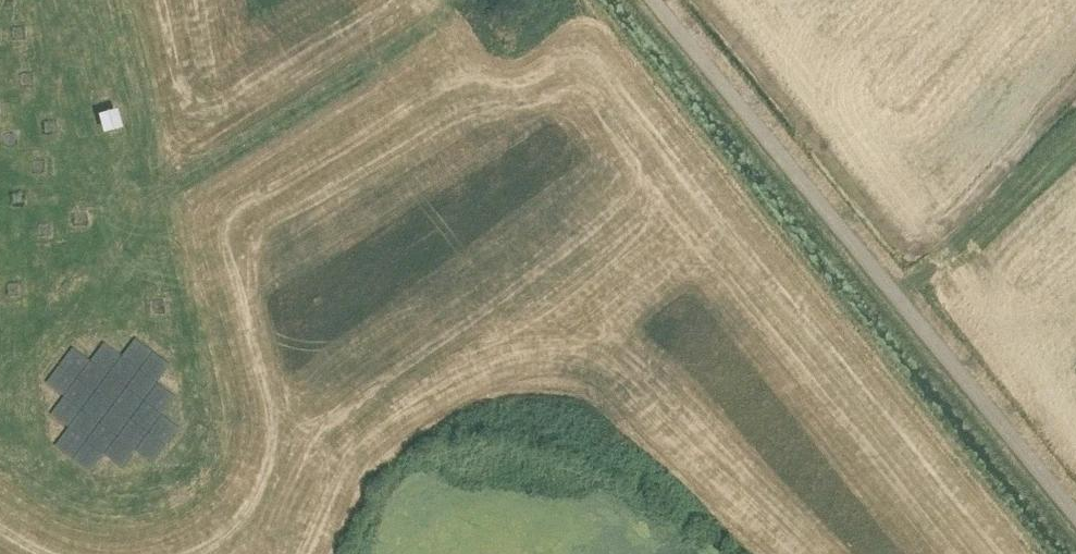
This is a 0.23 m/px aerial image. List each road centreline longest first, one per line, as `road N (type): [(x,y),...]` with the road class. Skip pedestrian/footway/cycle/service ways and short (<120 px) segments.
road 1 (unclassified): [(1075,517),(649,0)]
road 2 (track): [(460,0),(450,16),(154,197),(93,0)]
road 3 (track): [(0,446),(77,496),(112,502),(146,493),(175,472),(190,435),(190,383)]
road 4 (track): [(895,298),(1075,126)]
road 5 (track): [(190,383),(154,197)]

